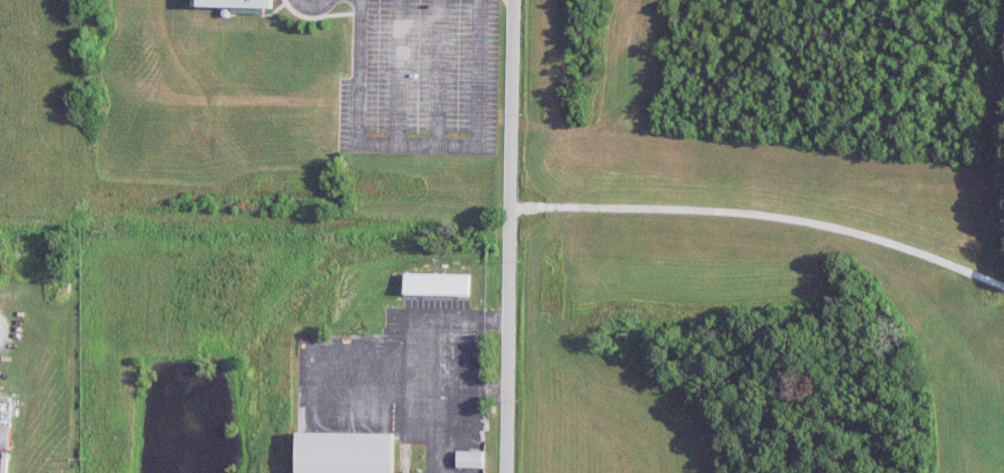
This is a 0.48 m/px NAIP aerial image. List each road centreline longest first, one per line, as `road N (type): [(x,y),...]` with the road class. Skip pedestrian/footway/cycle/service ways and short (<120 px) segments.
road 1 (residential): [(508,472),(514,0)]

